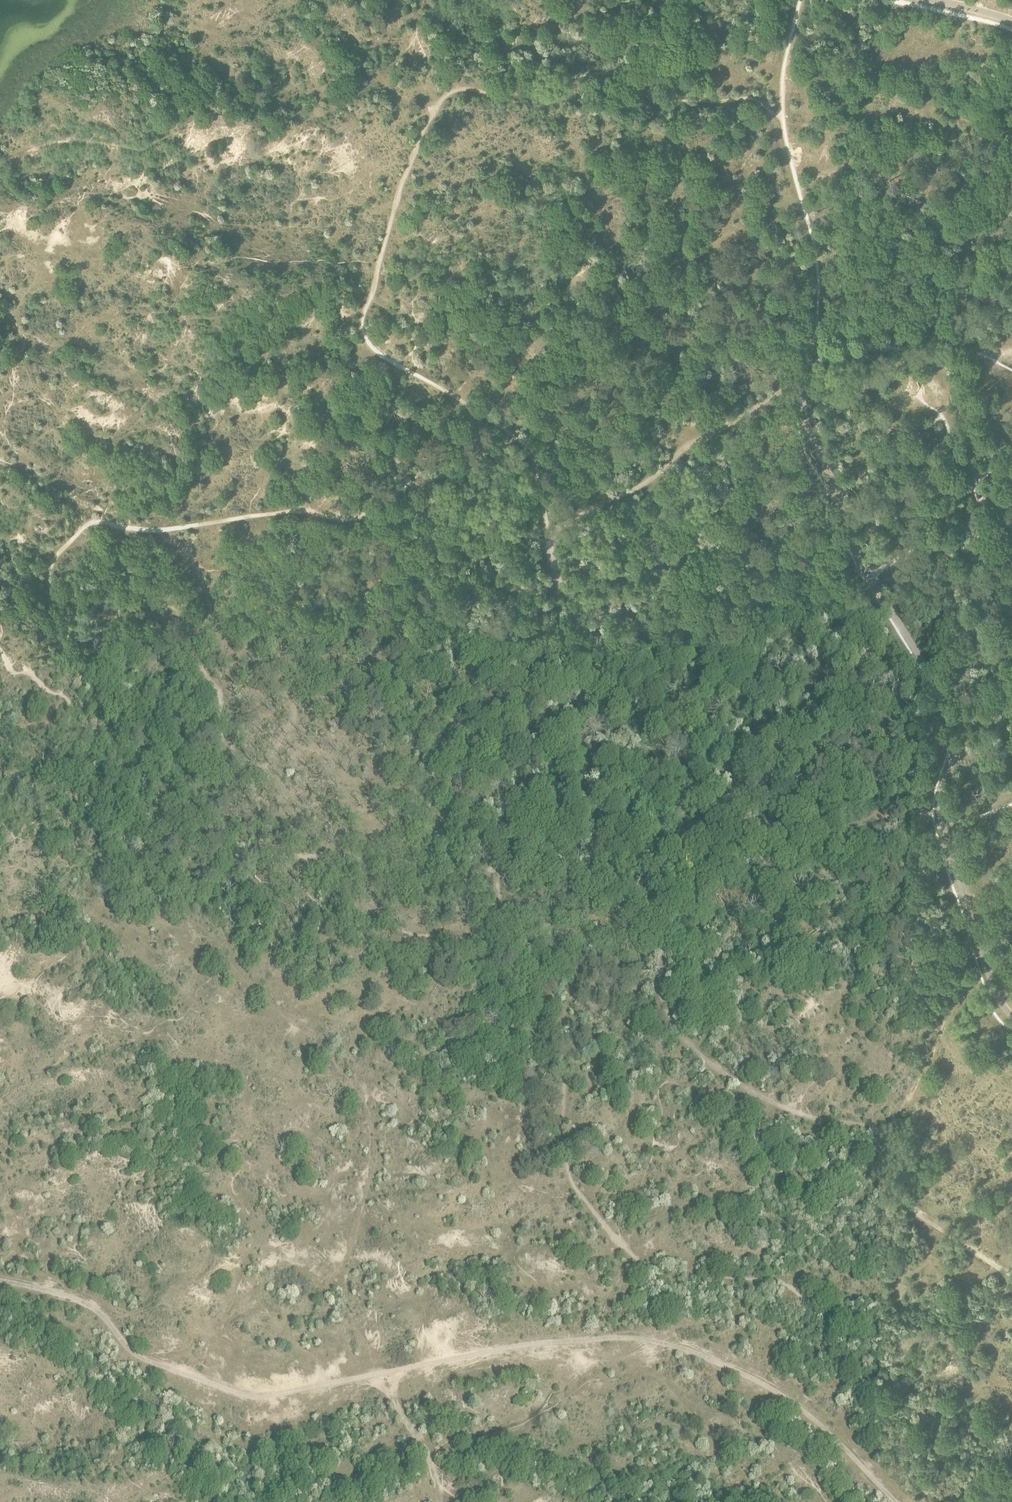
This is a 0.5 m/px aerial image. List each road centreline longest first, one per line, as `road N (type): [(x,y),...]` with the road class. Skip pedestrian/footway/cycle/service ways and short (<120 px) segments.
road 1 (track): [(0,1285),(43,1287),(89,1308),(139,1363),(264,1401),(609,1333),(701,1339),(809,1414),(894,1501)]
road 2 (track): [(321,1389),(311,1312),(357,1198),(365,1151),(360,1104),(338,1067),(227,966),(179,939),(139,937),(93,877),(77,824),(48,794),(16,776),(0,777)]
road 3 (track): [(782,119),(751,97),(656,101),(609,72),(501,95),(456,90),(435,107),(404,179),(362,326),(387,358),(515,439)]
road 4 (track): [(581,870),(645,928),(673,1024),(704,1058),(783,1107),(884,1131),(879,1172),(892,1196),(1011,1278)]
road 5 (track): [(885,816),(833,828),(719,825),(647,857),(581,870),(439,872),(283,855)]
road 6 (track): [(515,439),(397,491),(358,518),(283,512),(158,531),(89,523),(54,559),(48,577),(63,608),(86,622)]
road 7 (track): [(86,622),(143,612),(184,641),(218,694),(219,728),(283,855)]
road 8 (track): [(548,535),(633,491),(800,382)]
road 9 (track): [(497,870),(577,789),(576,723),(592,669),(585,647)]
road 10 (track): [(585,647),(529,454),(515,439)]

